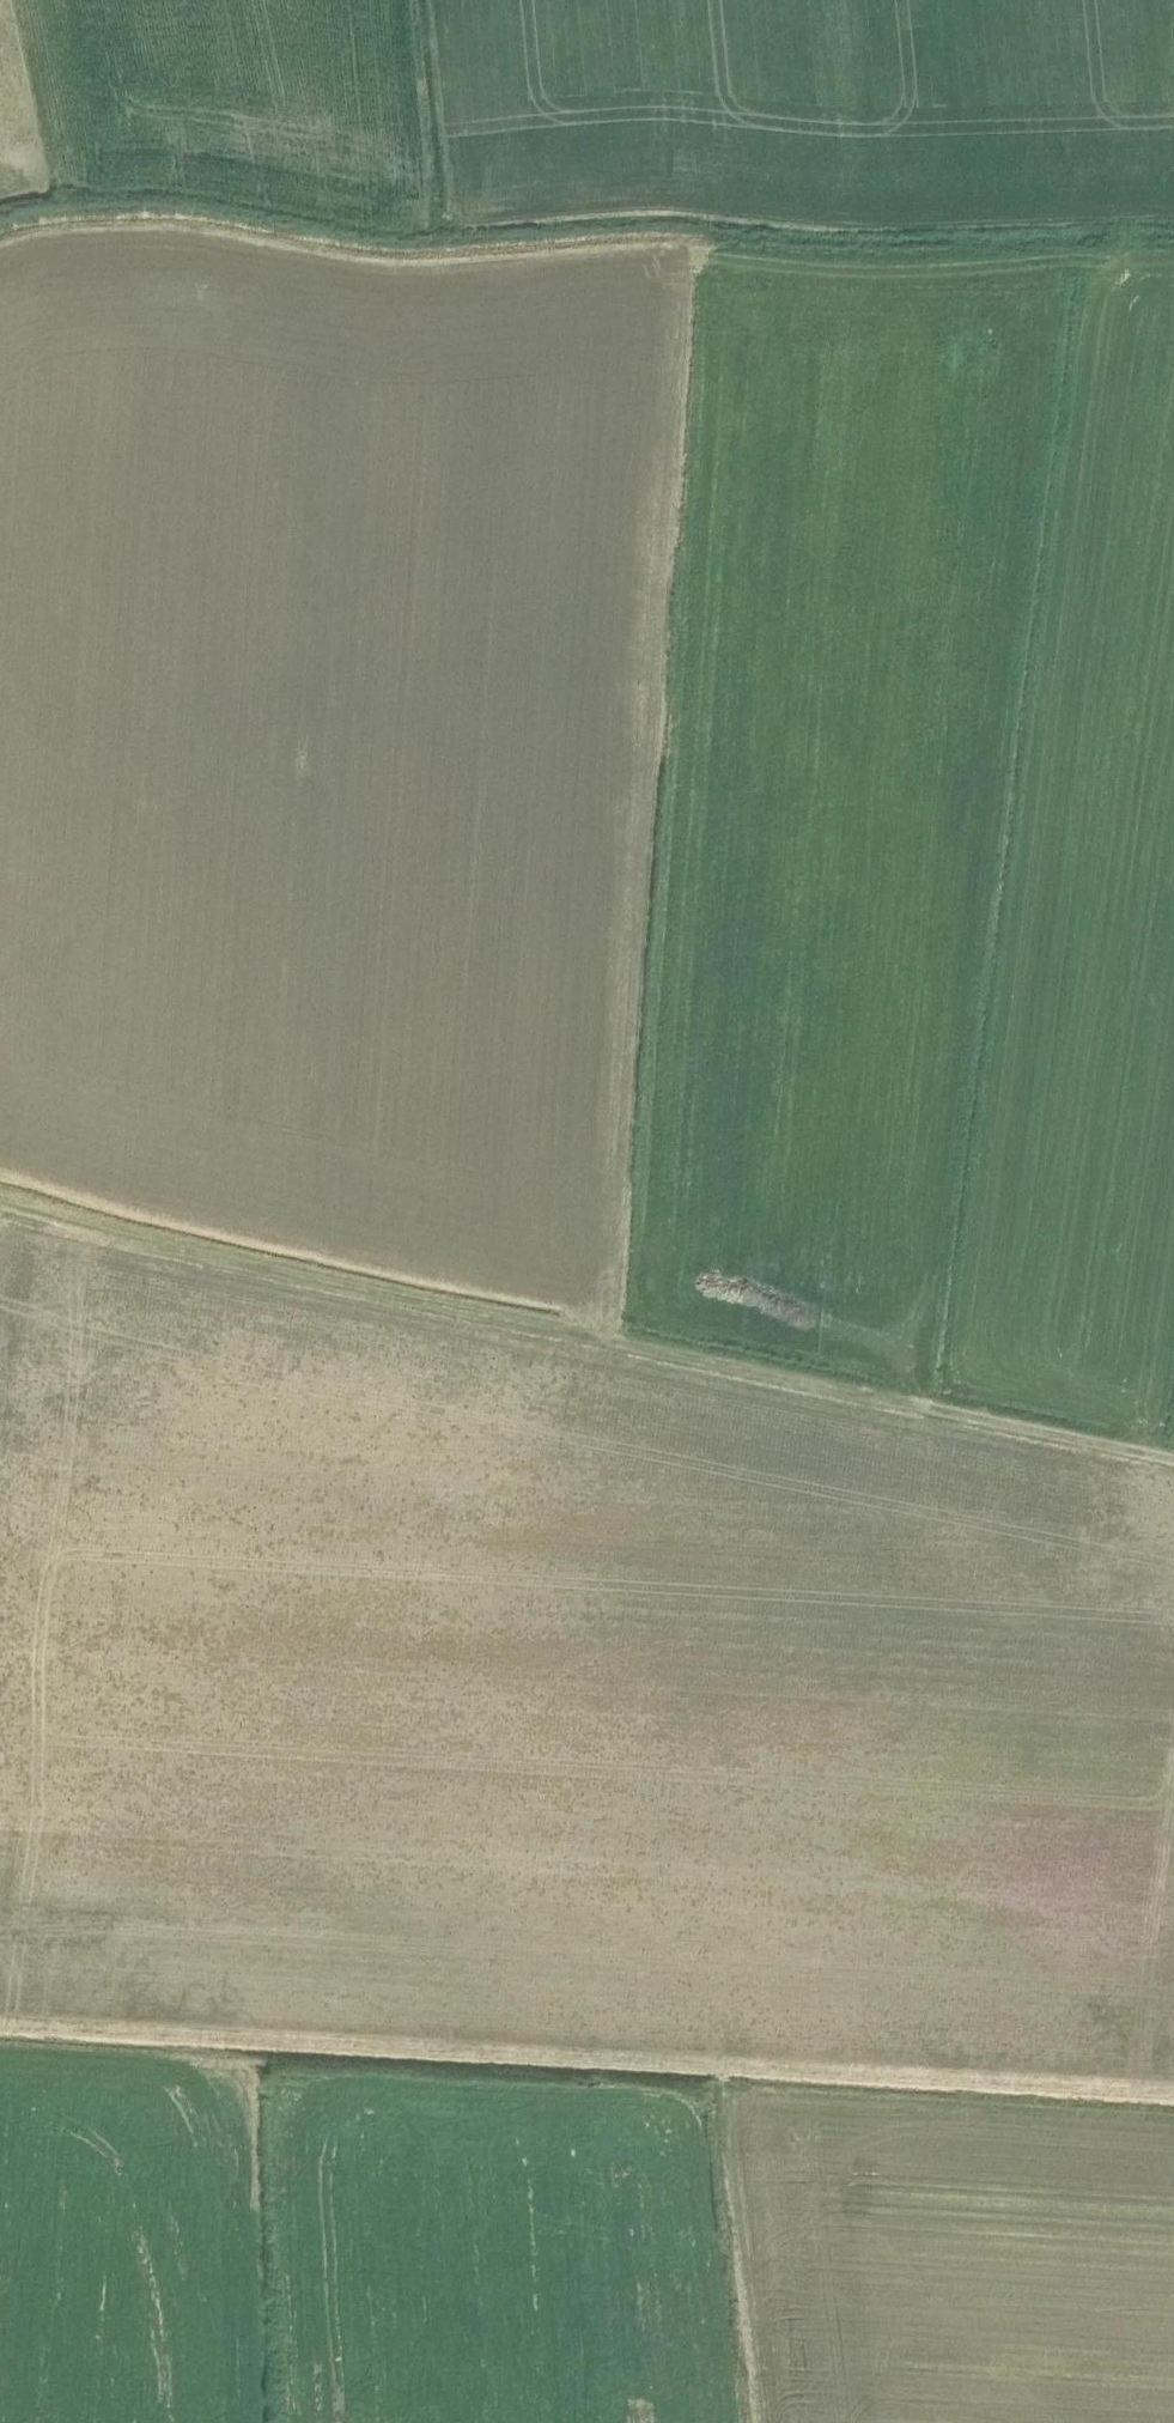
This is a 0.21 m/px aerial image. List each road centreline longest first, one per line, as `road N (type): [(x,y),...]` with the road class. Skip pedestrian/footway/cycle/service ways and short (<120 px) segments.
road 1 (track): [(1173,1458),(0,1202)]

